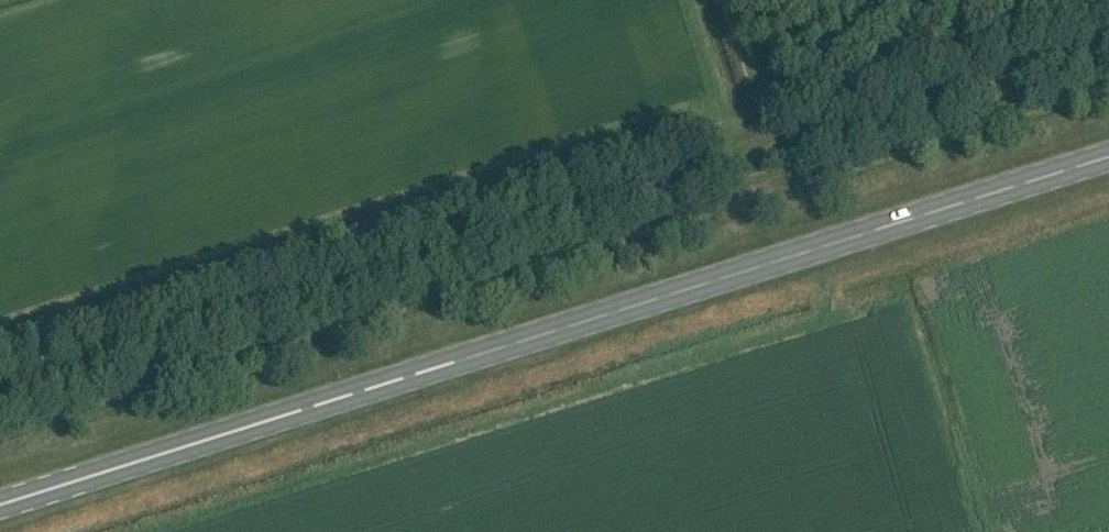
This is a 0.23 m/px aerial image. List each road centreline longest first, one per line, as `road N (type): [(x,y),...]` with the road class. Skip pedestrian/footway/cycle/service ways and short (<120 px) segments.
road 1 (primary): [(0,508),(1108,158)]
road 2 (track): [(0,392),(769,153)]
road 3 (track): [(769,153),(1108,47)]

